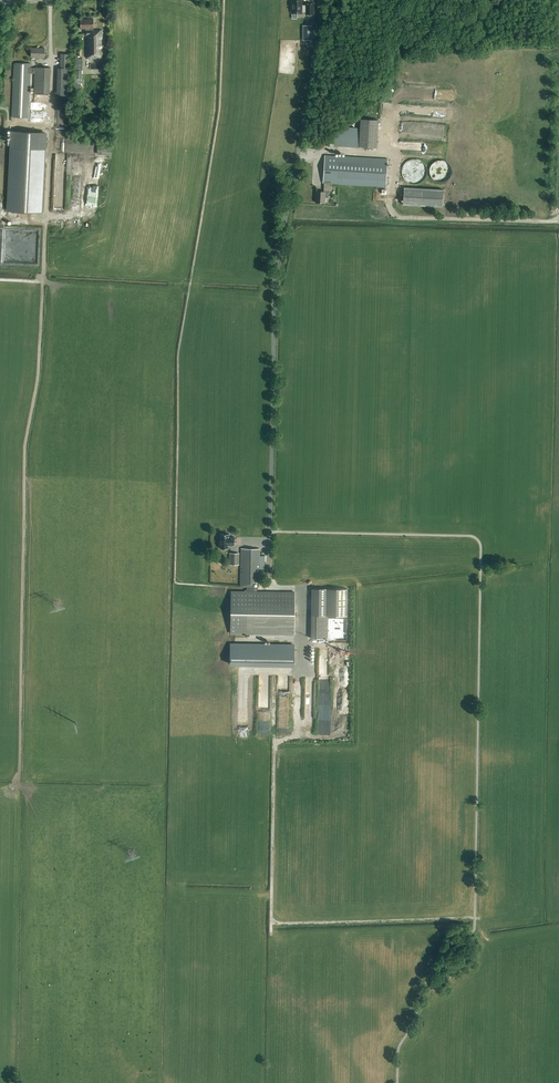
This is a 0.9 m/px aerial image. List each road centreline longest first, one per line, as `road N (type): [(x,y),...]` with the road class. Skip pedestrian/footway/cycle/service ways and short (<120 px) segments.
road 1 (unclassified): [(270,532),(274,289),(319,0)]

